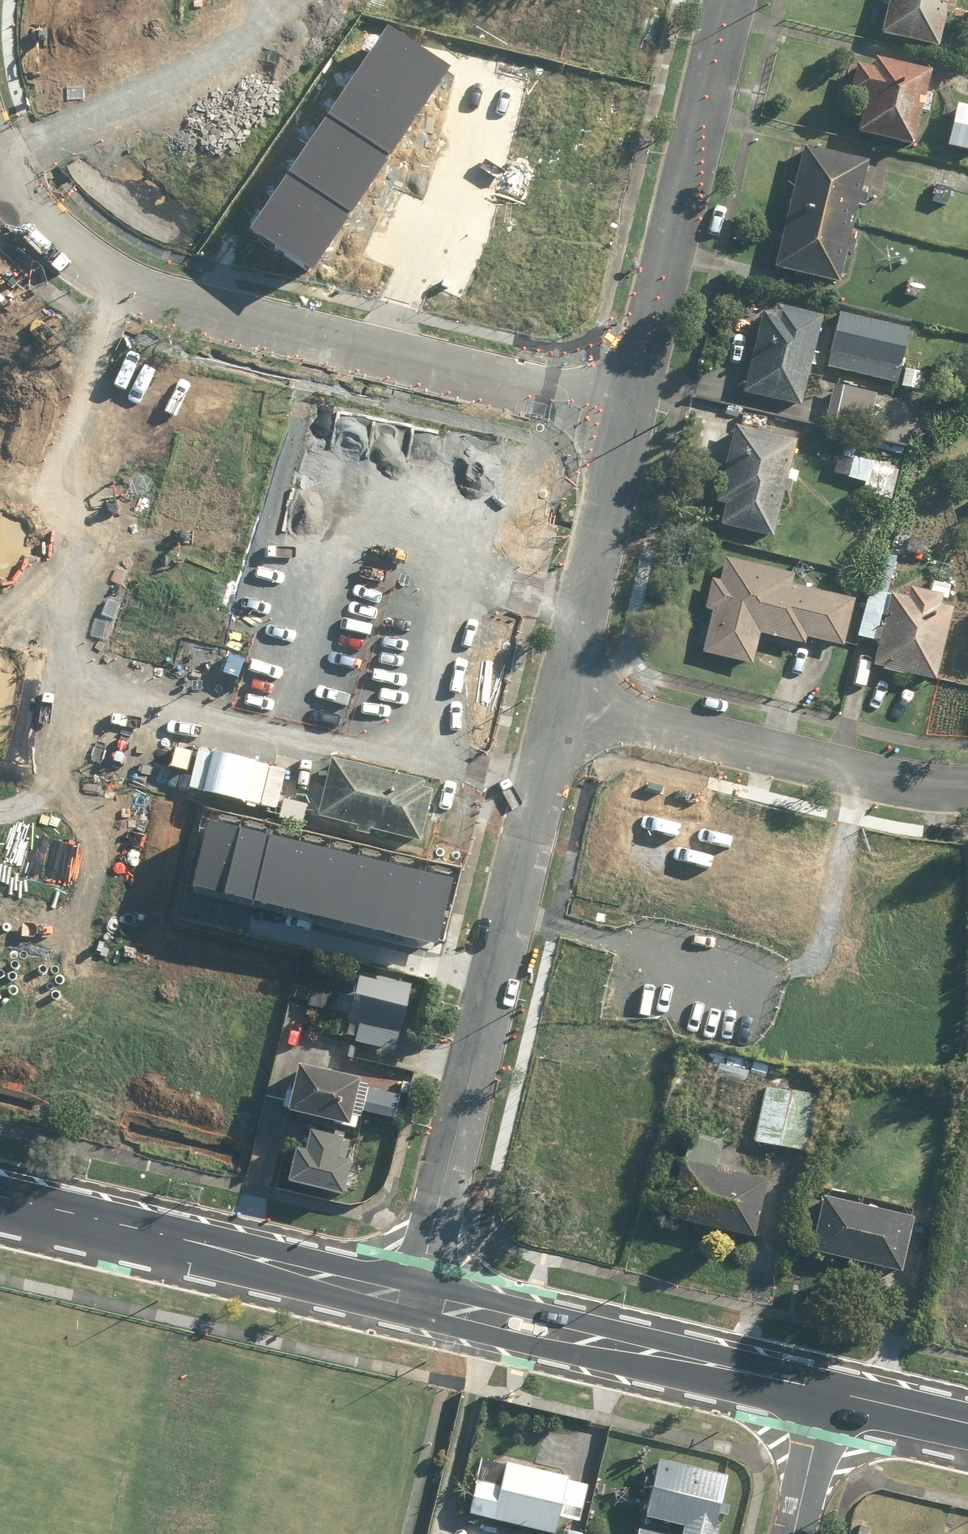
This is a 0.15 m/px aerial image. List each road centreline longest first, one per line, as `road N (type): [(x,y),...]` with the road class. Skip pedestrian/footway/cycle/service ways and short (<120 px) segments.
road 1 (unknown): [(48,808),(35,939),(125,963),(273,324)]
road 2 (residential): [(0,172),(53,237),(135,288),(630,412)]
road 3 (unknown): [(452,368),(406,577),(51,495),(4,447),(0,456)]
road 4 (residential): [(561,705),(416,1302)]
road 5 (secondary): [(416,1302),(0,1204)]
road 6 (residential): [(732,0),(630,412)]
road 7 (secondary): [(823,1398),(416,1302)]
road 8 (residential): [(561,705),(967,789)]
road 9 (unknown): [(168,778),(521,868)]
road 10 (residential): [(630,412),(561,705)]
road 11 (secondary): [(967,1433),(823,1398)]
road 12 (residential): [(793,1533),(823,1398)]

